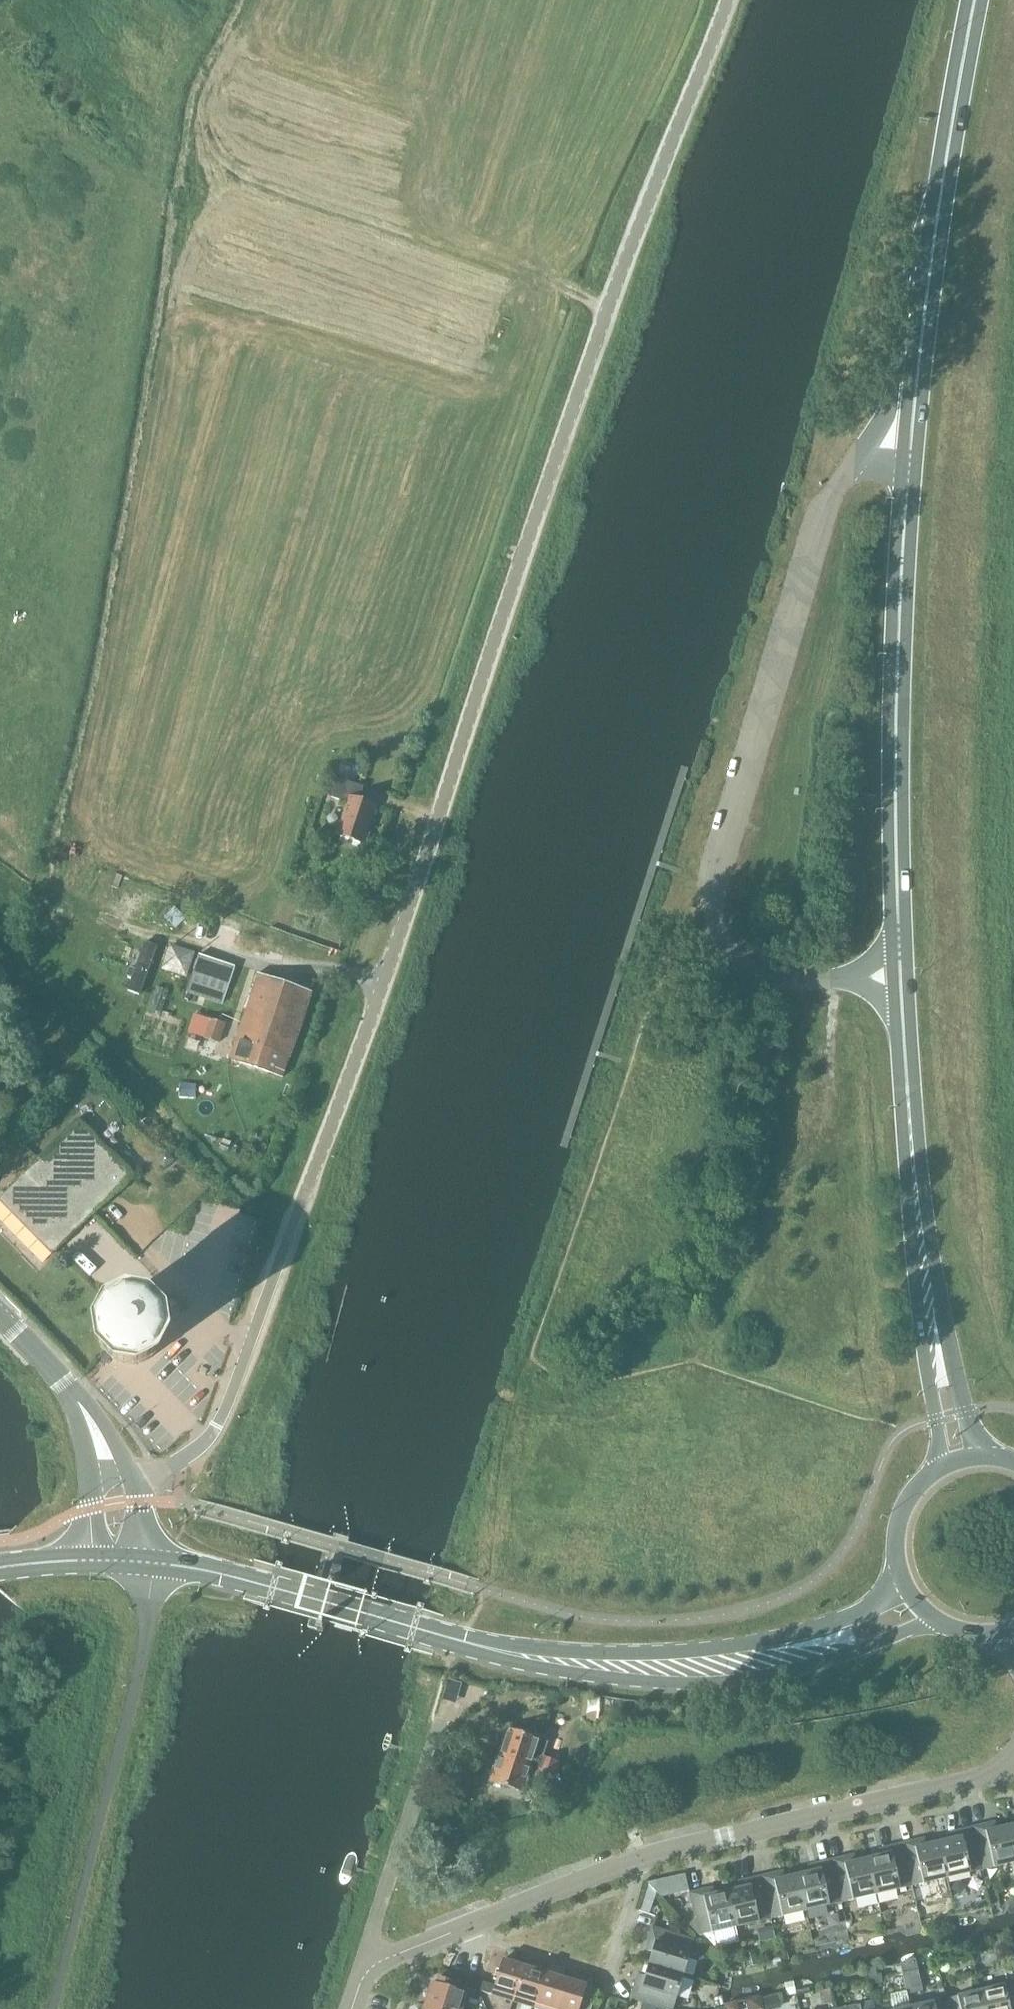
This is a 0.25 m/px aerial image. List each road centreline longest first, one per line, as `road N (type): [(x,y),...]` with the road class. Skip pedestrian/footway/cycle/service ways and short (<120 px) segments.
road 1 (unclassified): [(133,1475),(196,1453),(230,1403),(725,0)]
road 2 (trunk): [(909,1102),(895,679),(915,380),(976,0)]
road 3 (residential): [(362,1970),(637,1862),(995,1779),(1013,1766)]
road 4 (primary): [(438,1636),(561,1672),(707,1683),(807,1667),(942,1622)]
road 5 (primary): [(904,1582),(853,1614),(706,1649),(555,1650),(438,1636)]
road 6 (unclassified): [(52,2008),(133,1705),(152,1562)]
road 7 (trunk): [(909,1102),(911,1249),(938,1468)]
road 8 (trunk): [(979,1455),(941,1305),(909,1102)]
road 9 (primary): [(438,1636),(248,1580),(152,1562)]
road 10 (residential): [(362,1970),(443,1722)]
road 11 (tertiary): [(133,1475),(109,1432),(45,1366)]
road 12 (trunk): [(938,1468),(899,1518),(904,1582)]
road 13 (tertiary): [(45,1366),(81,1430),(92,1482)]

